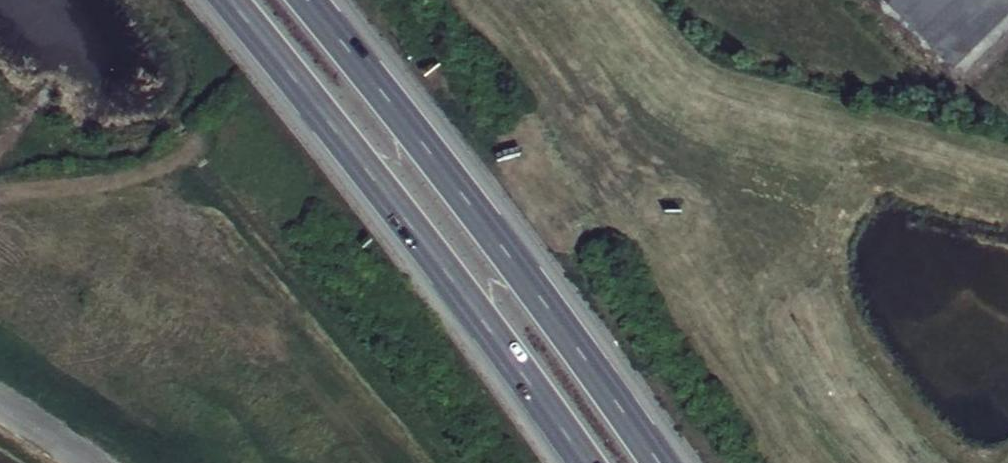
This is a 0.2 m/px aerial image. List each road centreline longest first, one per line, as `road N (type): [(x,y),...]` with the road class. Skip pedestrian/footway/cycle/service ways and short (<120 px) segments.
road 1 (trunk): [(230,0),(478,311),(585,462)]
road 2 (trunk): [(659,462),(525,277),(304,0)]

